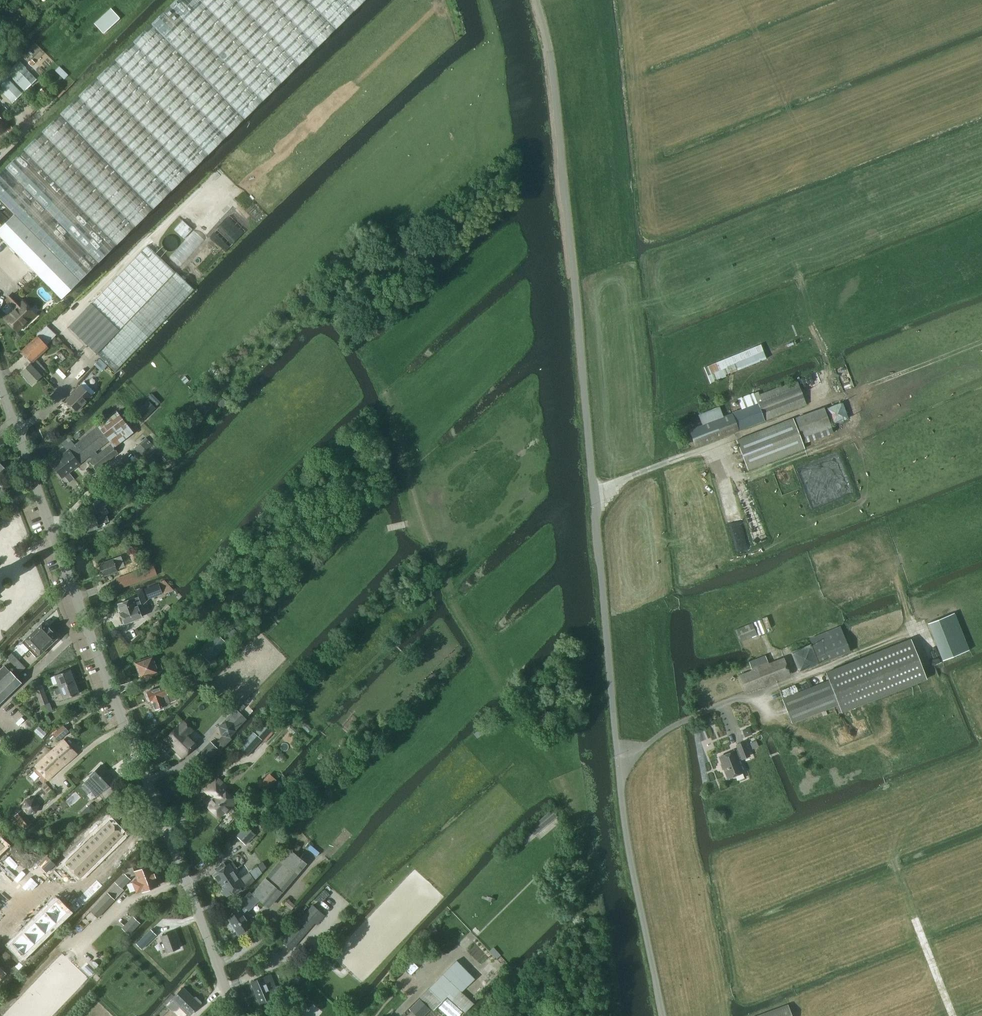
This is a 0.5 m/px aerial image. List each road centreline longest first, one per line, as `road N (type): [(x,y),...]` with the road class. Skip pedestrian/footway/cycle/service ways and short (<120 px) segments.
road 1 (unclassified): [(663,1015),(620,786),(578,308),(551,58),(536,0)]
road 2 (track): [(596,513),(635,476),(981,340)]
road 3 (track): [(617,755),(640,751),(702,712),(915,631),(894,560)]
road 4 (unclassified): [(86,629),(0,380)]
road 5 (unclassified): [(237,1015),(159,816)]
road 6 (residential): [(0,937),(54,885),(82,885),(159,816)]
road 7 (unclassified): [(159,816),(86,629)]

